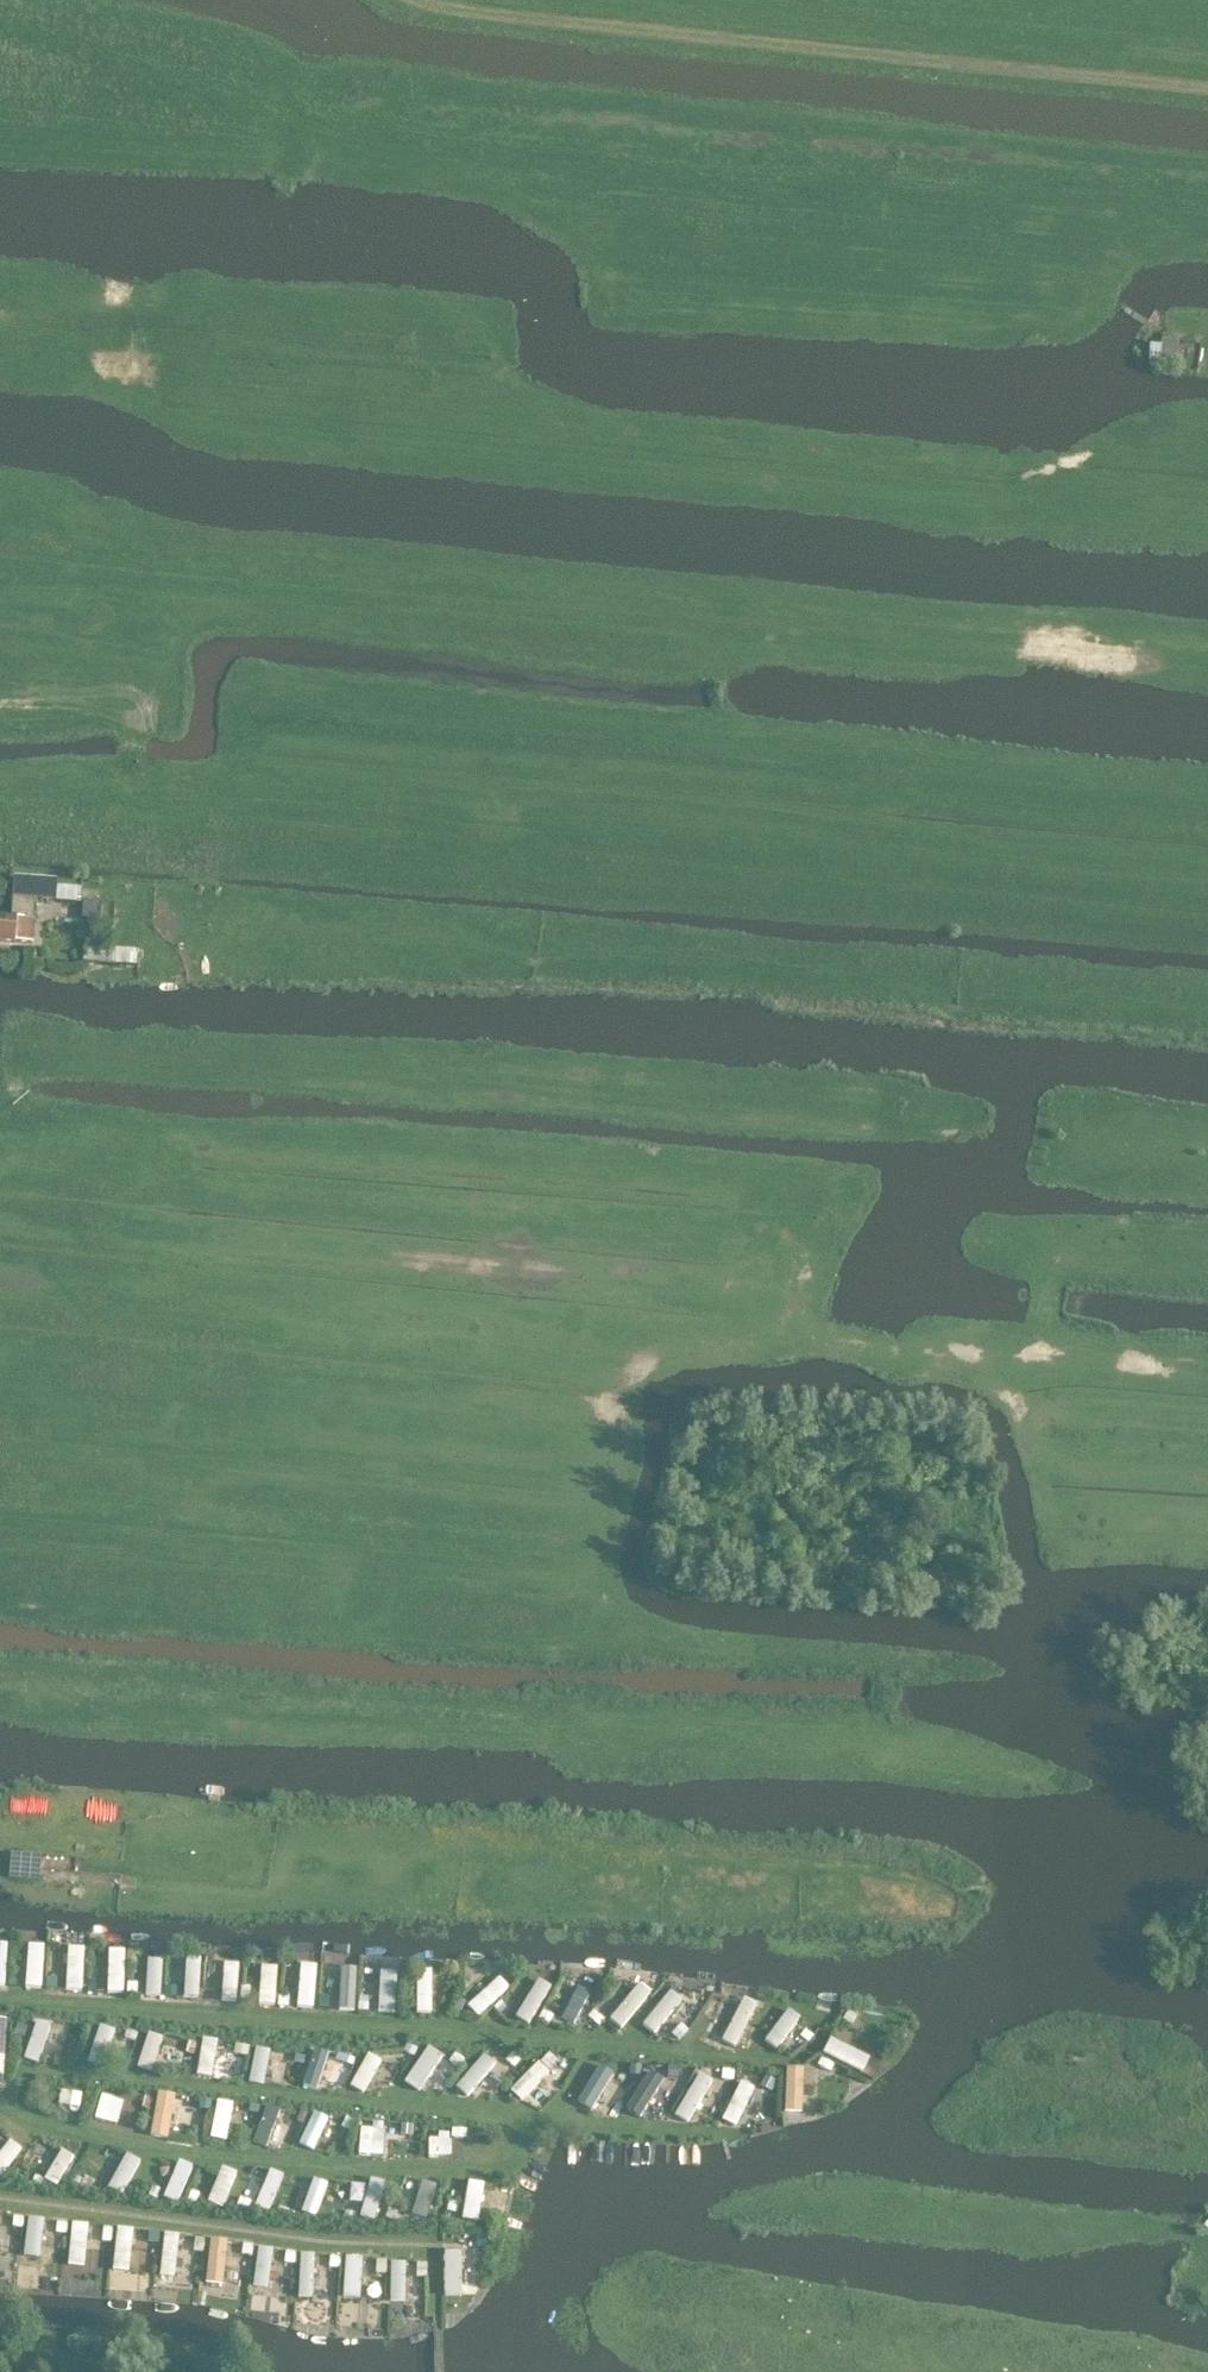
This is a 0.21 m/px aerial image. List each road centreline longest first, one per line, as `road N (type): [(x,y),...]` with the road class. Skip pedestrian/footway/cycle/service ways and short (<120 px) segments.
road 1 (track): [(414,0),(1207,88)]
road 2 (track): [(778,2058),(0,1997)]
road 3 (track): [(594,2041),(573,2092),(497,2160),(472,2165),(401,2168),(165,2148),(21,2119),(0,2102)]
road 4 (track): [(534,2127),(508,2111),(77,2069),(35,2070),(0,2083)]

